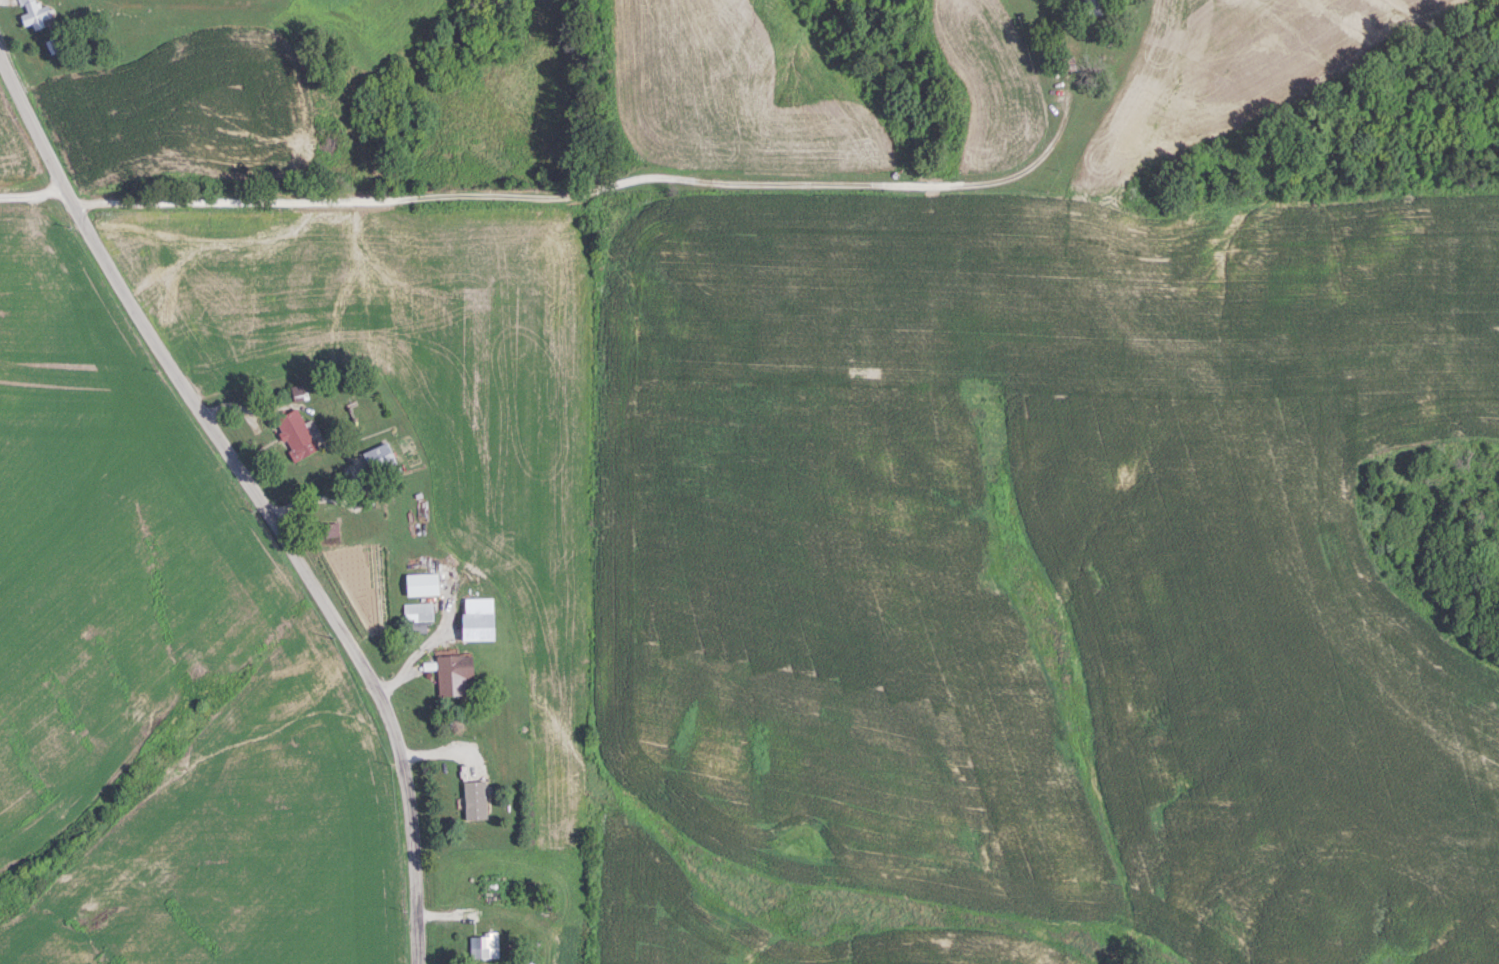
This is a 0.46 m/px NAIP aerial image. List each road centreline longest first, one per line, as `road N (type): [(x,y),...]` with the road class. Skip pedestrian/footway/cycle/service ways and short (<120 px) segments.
road 1 (tertiary): [(417,963),(410,803),(386,705),(108,260),(0,50)]

